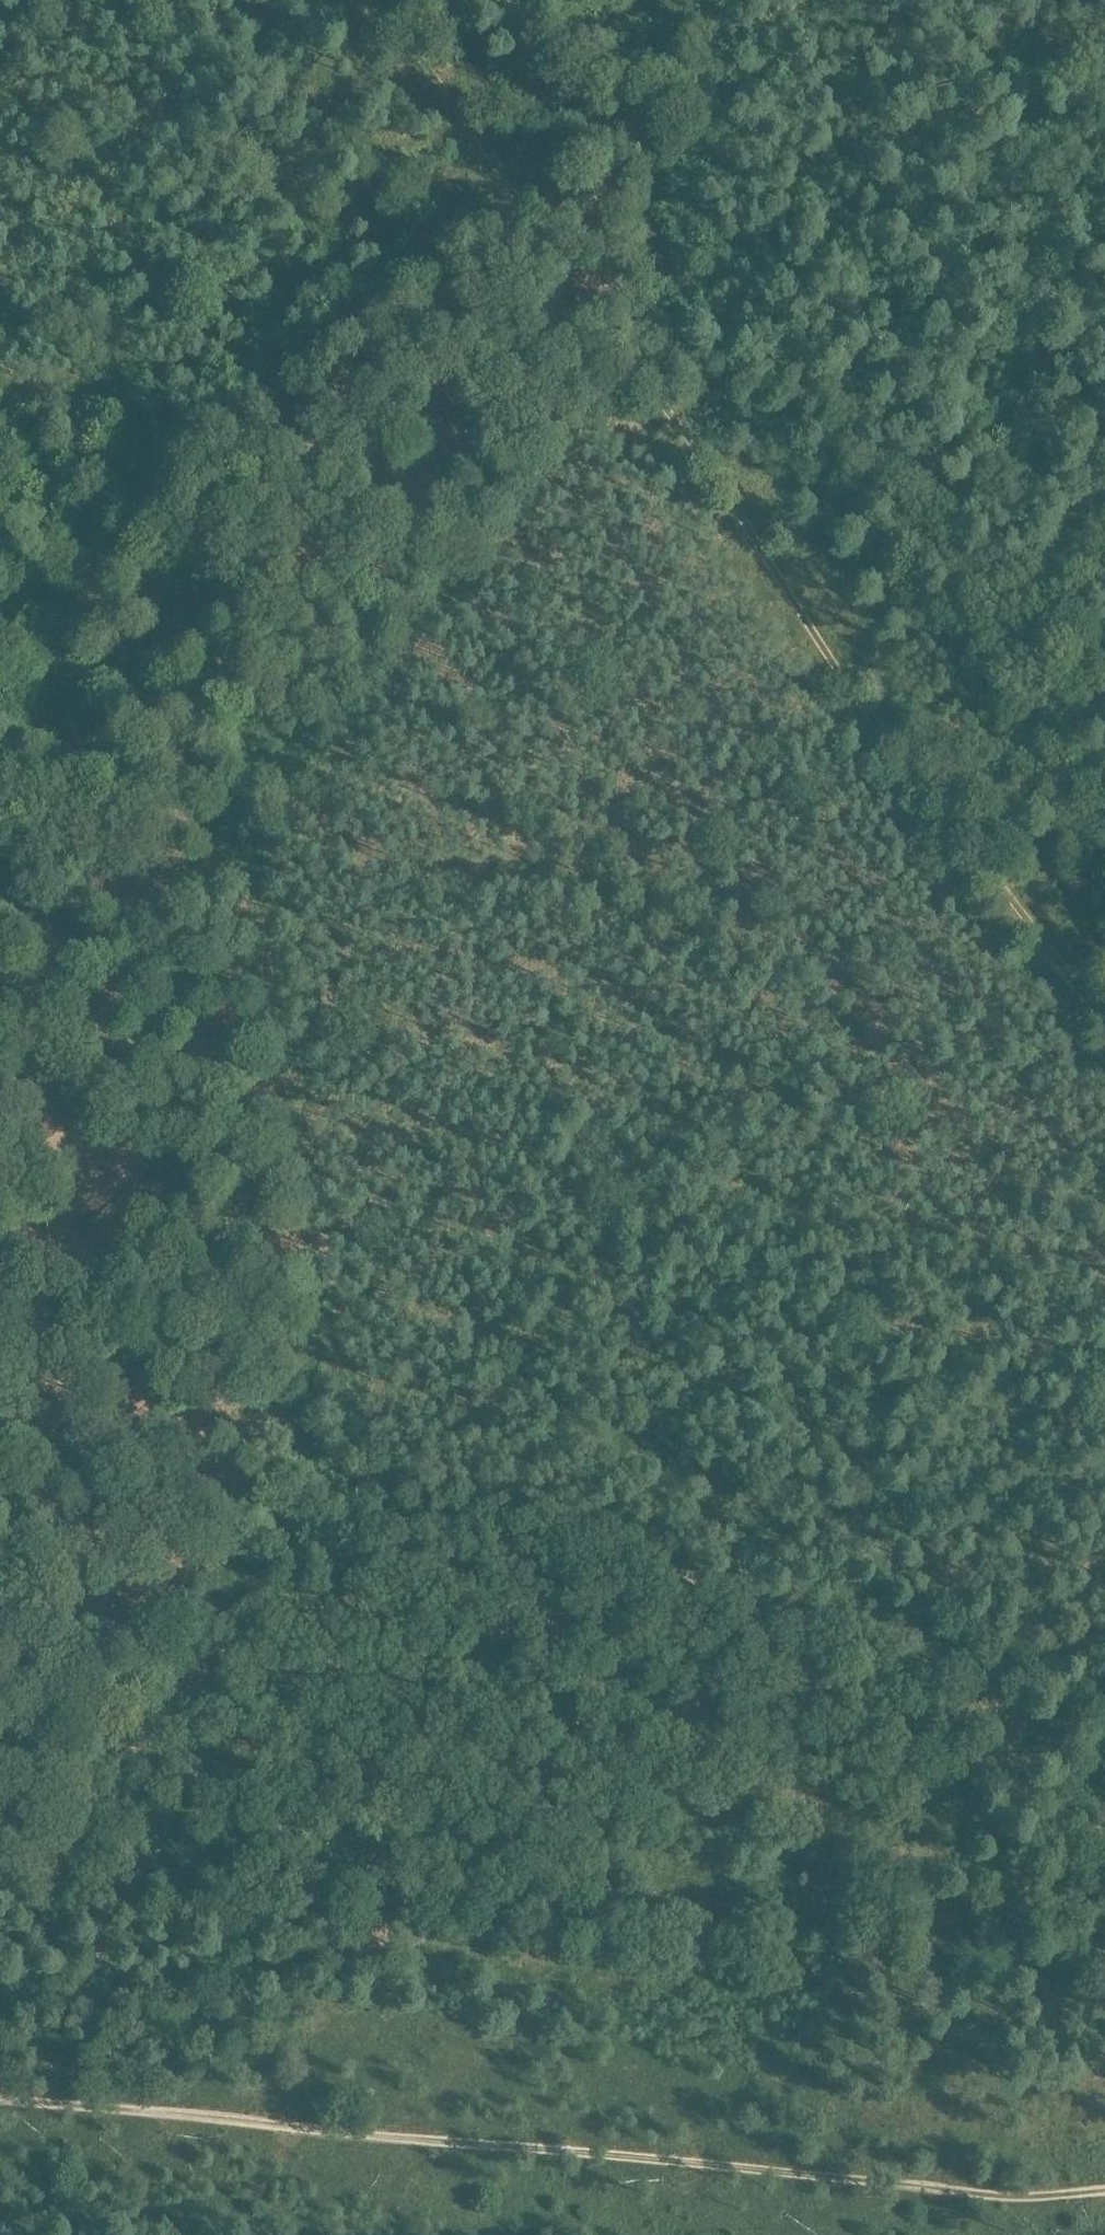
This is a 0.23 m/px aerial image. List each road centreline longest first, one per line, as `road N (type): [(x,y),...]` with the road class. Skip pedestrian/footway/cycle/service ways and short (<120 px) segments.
road 1 (track): [(1104,1015),(849,682),(698,450),(566,279),(435,77),(371,0)]
road 2 (track): [(1104,2190),(1014,2197),(0,2102)]

